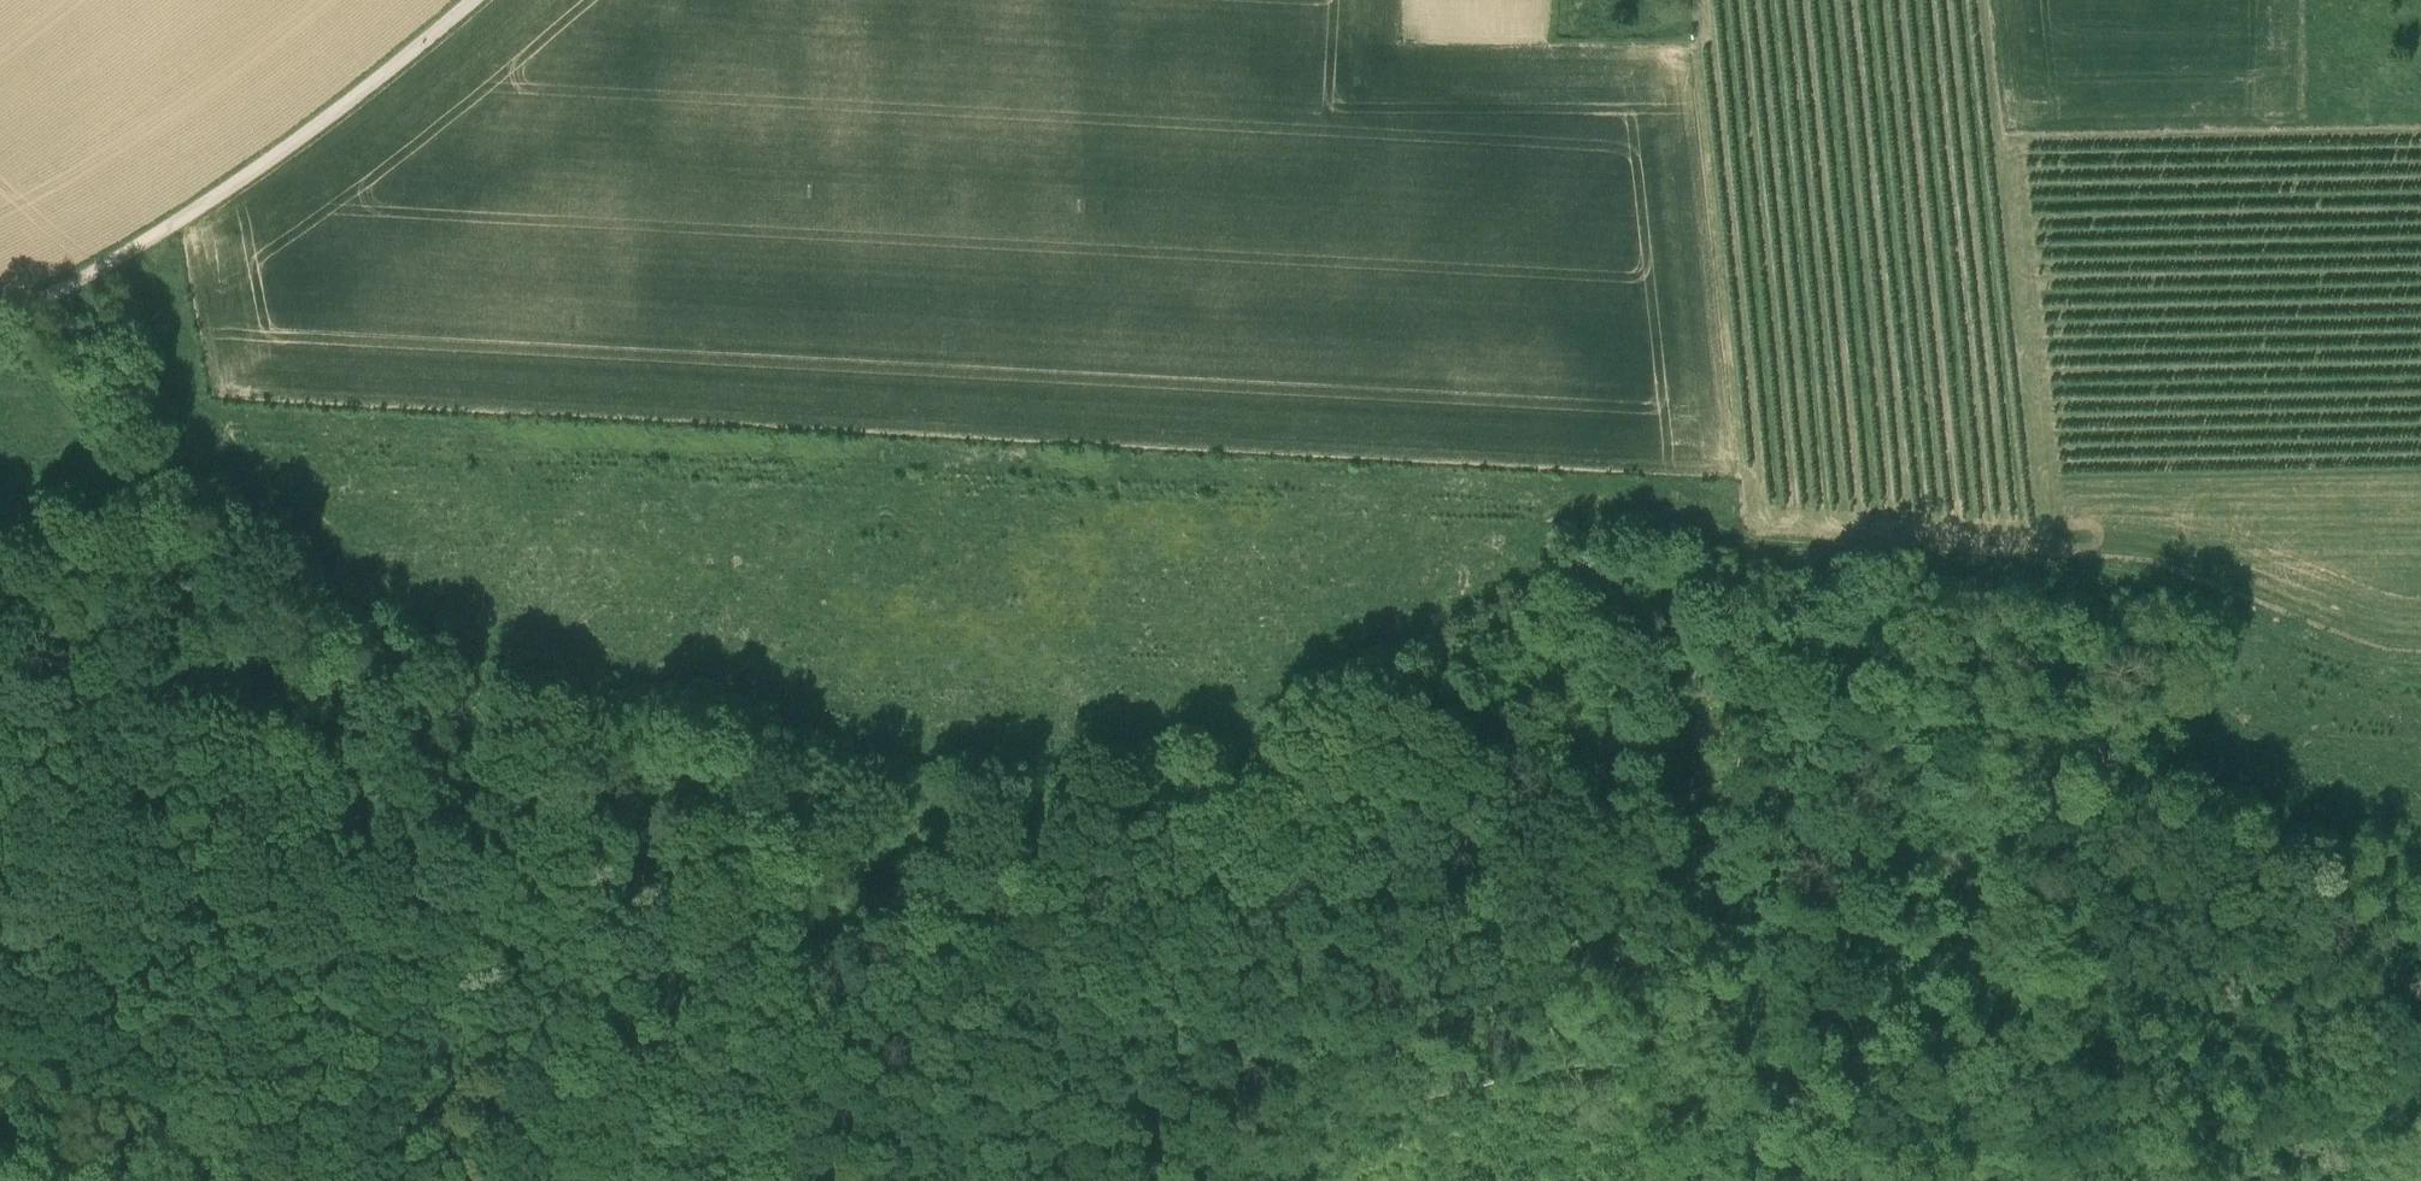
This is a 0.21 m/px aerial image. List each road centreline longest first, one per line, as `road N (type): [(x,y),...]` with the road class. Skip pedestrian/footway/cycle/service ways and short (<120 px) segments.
road 1 (track): [(0,317),(98,270),(215,197),(473,0)]

